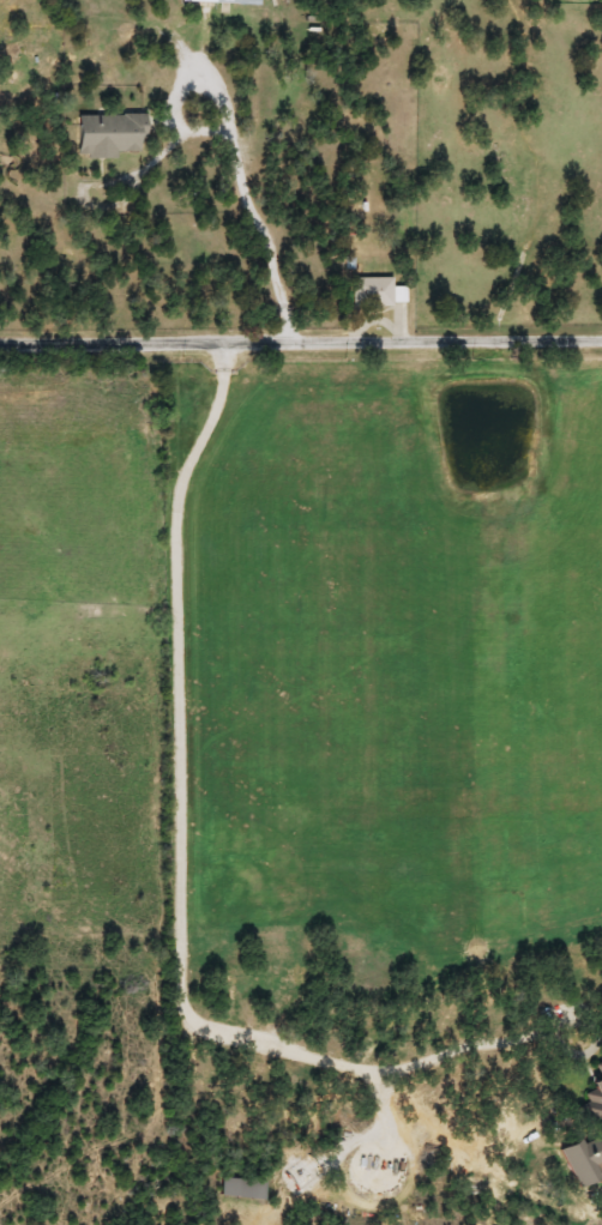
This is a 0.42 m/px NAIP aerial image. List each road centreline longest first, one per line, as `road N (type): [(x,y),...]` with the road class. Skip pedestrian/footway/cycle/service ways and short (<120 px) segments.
road 1 (residential): [(601,333),(0,334)]

